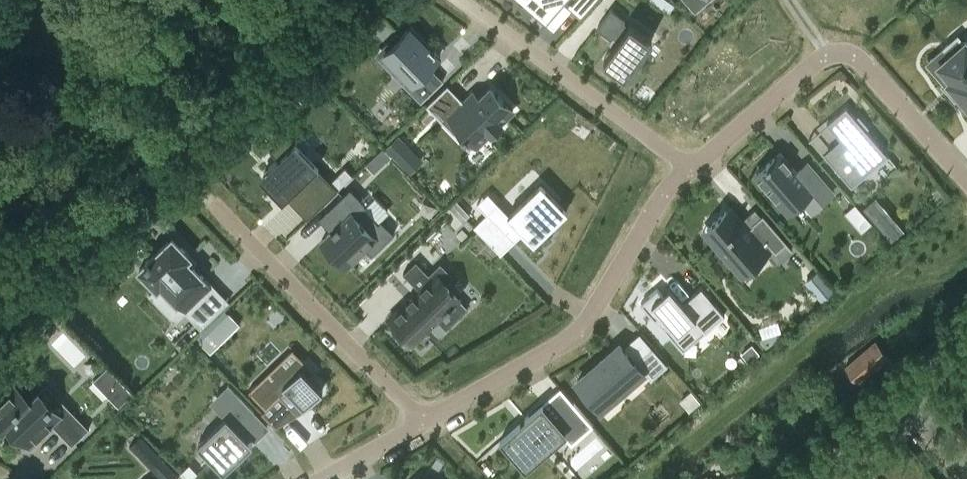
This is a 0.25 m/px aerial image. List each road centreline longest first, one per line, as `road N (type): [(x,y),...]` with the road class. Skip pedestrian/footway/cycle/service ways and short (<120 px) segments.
road 1 (residential): [(684,165),(573,334),(422,423)]
road 2 (residential): [(422,423),(212,203)]
road 3 (residential): [(461,0),(684,165)]
road 4 (residential): [(966,180),(858,54),(841,49),(826,57)]
road 5 (residential): [(826,57),(684,165)]
road 6 (residential): [(810,478),(911,395)]

